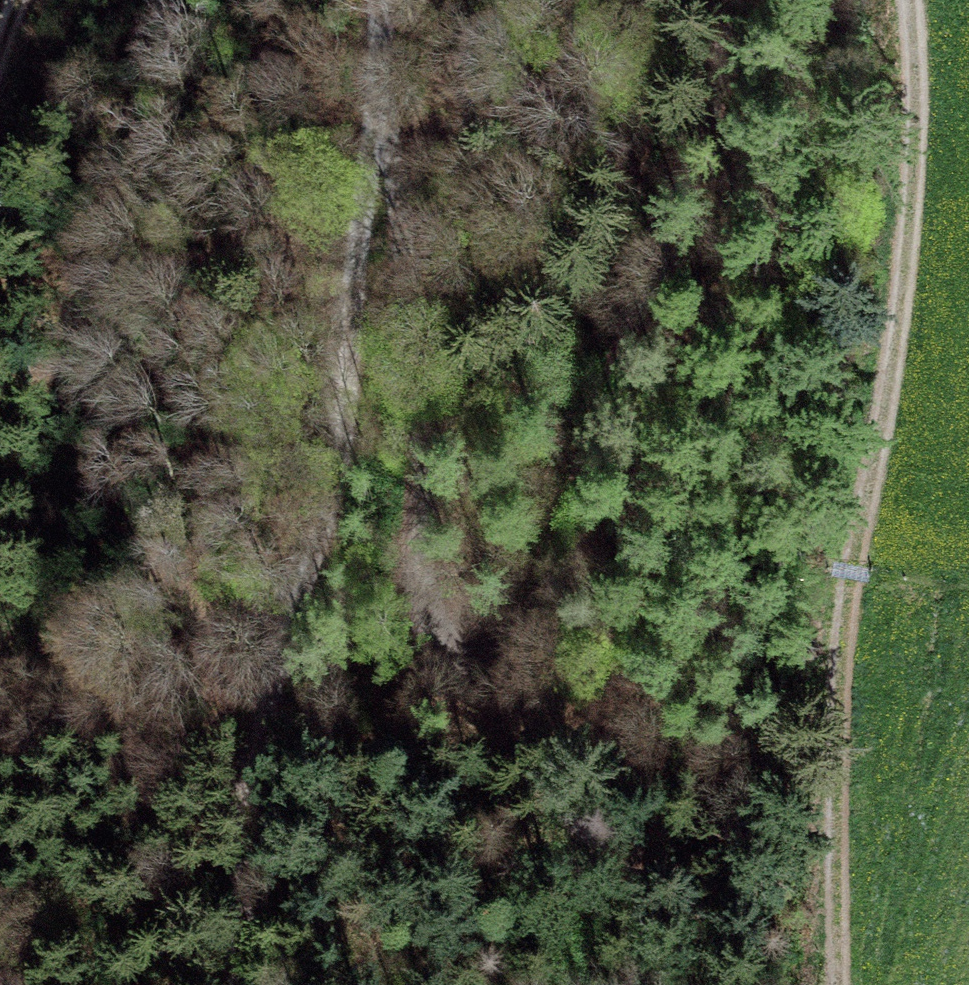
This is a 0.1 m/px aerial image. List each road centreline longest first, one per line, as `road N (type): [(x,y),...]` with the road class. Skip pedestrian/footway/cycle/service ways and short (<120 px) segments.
road 1 (track): [(383,92),(398,271),(425,411),(417,581),(433,645),(464,664),(521,662),(566,601),(746,0)]
road 2 (track): [(381,0),(383,92),(328,515),(264,703),(232,984)]
road 3 (track): [(904,0),(901,213),(841,604),(837,984)]

